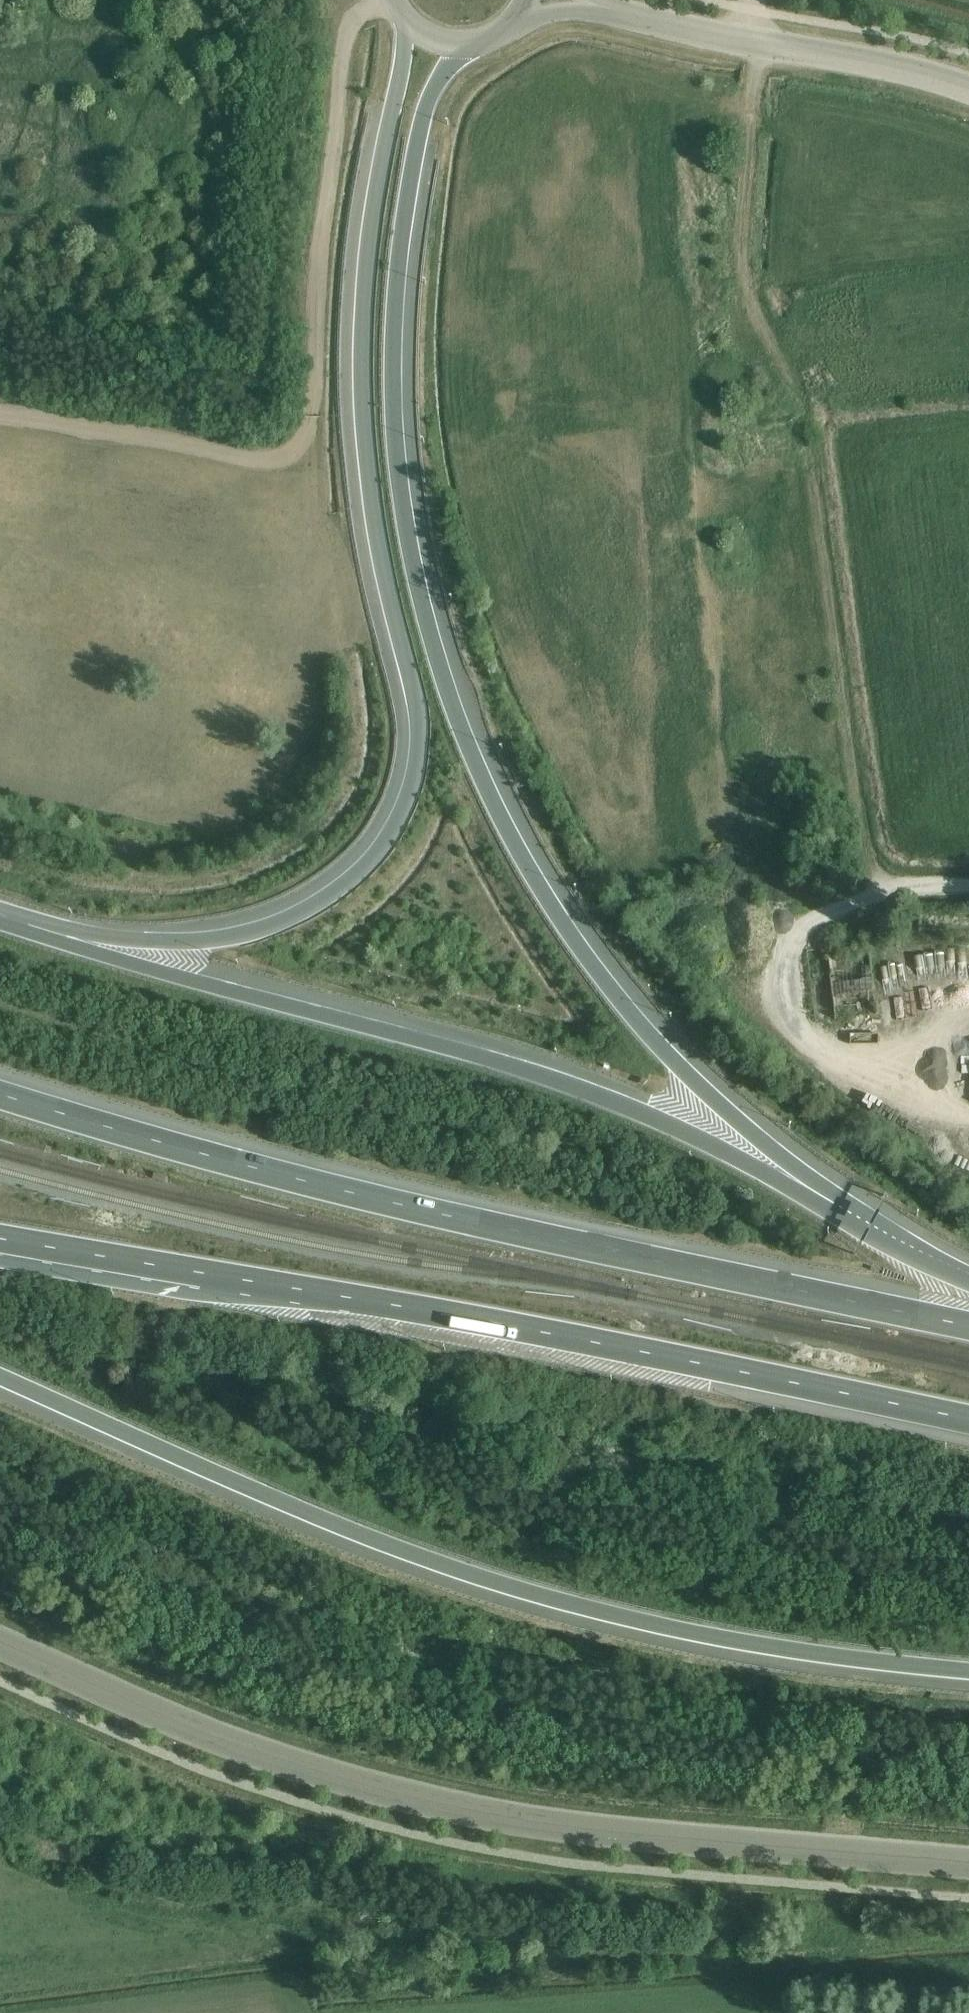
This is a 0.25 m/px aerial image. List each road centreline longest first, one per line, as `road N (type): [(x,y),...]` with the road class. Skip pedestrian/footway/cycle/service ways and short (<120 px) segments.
road 1 (motorway): [(799,1195),(634,1018),(534,873),(459,720),(425,607),(398,473),(395,297),(423,117),(464,49)]
road 2 (motorway): [(406,27),(371,223),(362,339),(378,545),(419,717),(403,811),(362,866),(289,920),(209,939),(25,931)]
road 3 (motorway): [(0,1381),(396,1547),(577,1610),(774,1649),(968,1672)]
road 4 (tertiary): [(0,1656),(320,1790),(457,1825),(586,1844),(968,1869)]
road 5 (motorway): [(968,1325),(391,1202),(0,1095)]
road 6 (motorway): [(0,1238),(596,1341),(968,1419)]
road 7 (track): [(877,878),(866,859),(803,410),(748,284),(748,101),(761,0)]
road 8 (motorway): [(799,1195),(659,1119),(578,1089),(25,931)]
road 9 (tertiary): [(604,12),(914,74),(968,92)]
road 10 (motorway): [(968,1284),(799,1195)]

